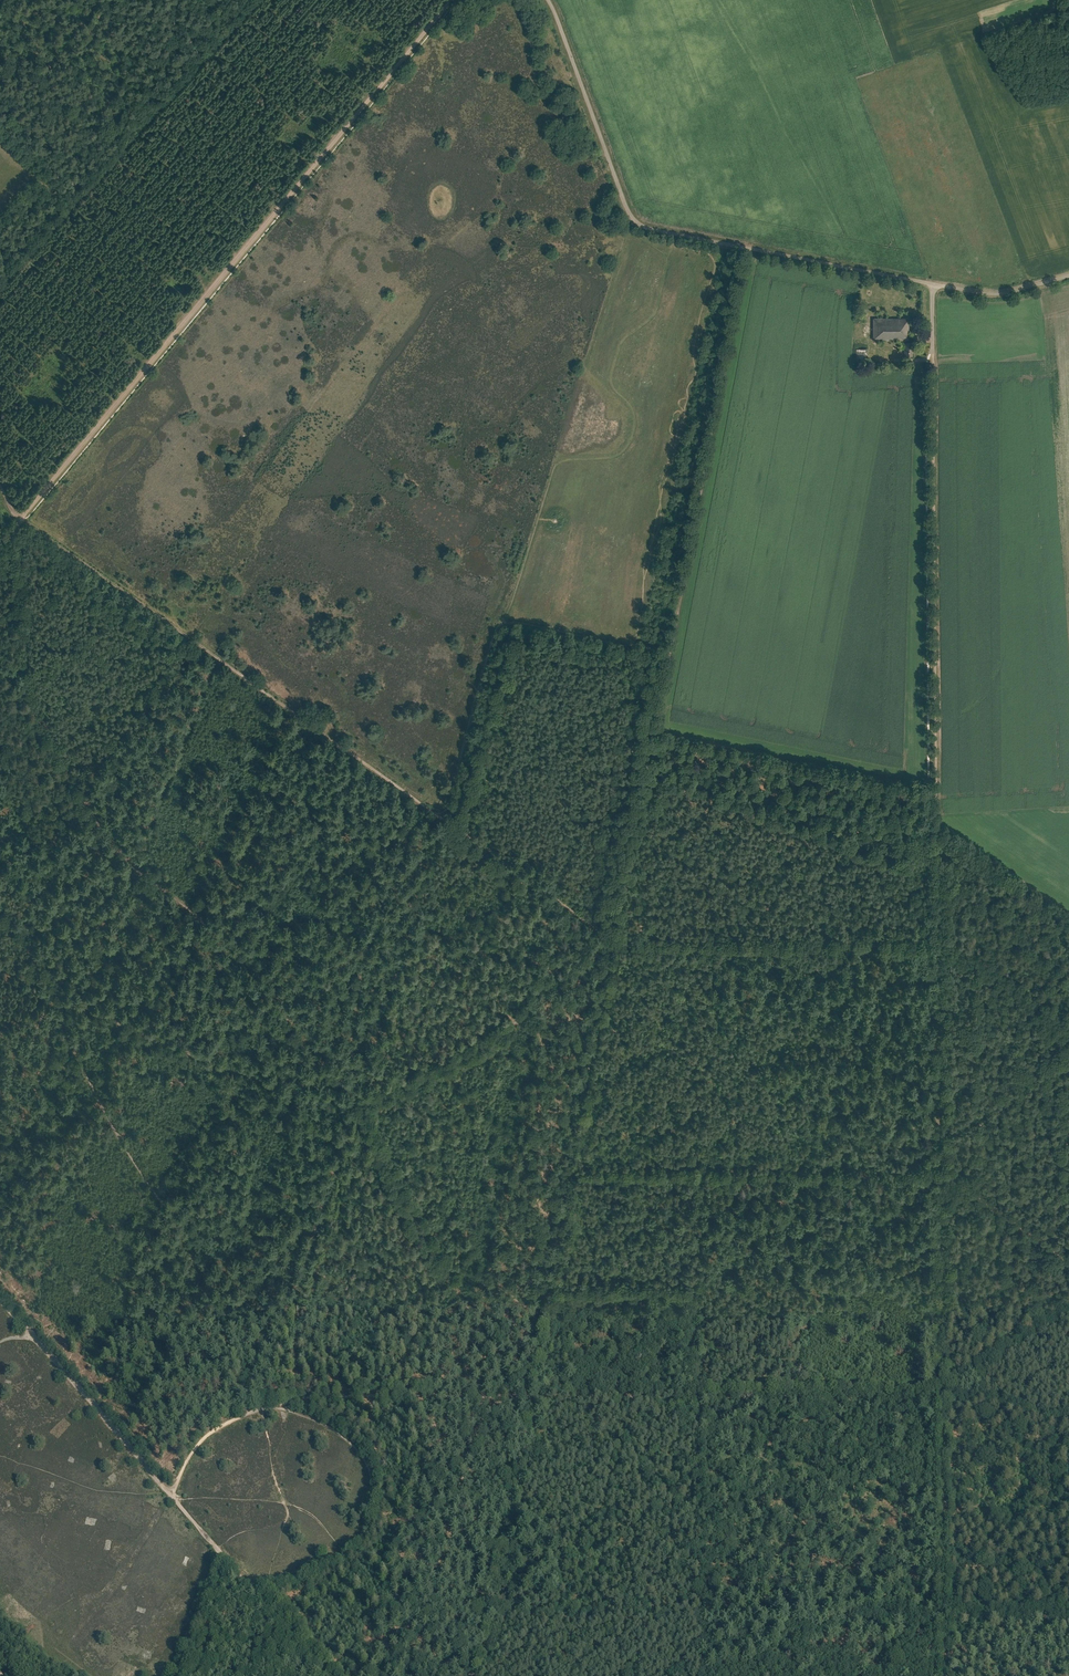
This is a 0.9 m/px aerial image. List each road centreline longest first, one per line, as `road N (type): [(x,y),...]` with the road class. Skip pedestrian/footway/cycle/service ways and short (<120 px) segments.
road 1 (track): [(568,1178),(527,1399),(423,1231),(357,1100),(249,1077),(53,990),(135,870)]
road 2 (track): [(936,946),(613,942),(568,1178),(938,1174)]
road 3 (track): [(453,0),(20,520)]
road 4 (track): [(1068,1619),(483,1620)]
road 5 (unclassified): [(932,284),(639,224),(548,0)]
road 6 (track): [(264,1407),(193,1256),(104,1114),(53,990),(0,969)]
road 7 (track): [(933,349),(936,786)]
road 8 (track): [(668,650),(746,248)]
road 9 (track): [(629,865),(613,942),(561,990),(438,1071),(357,1100)]
road 10 (track): [(936,786),(655,731),(668,650)]
road 11 (track): [(421,803),(436,815),(447,805),(502,621),(631,644)]
road 12 (track): [(936,938),(939,1282)]
road 13 (track): [(357,1100),(251,969),(135,870)]
road 14 (track): [(264,1407),(357,1100)]
road 15 (track): [(357,1100),(354,1019),(421,803)]
road 16 (track): [(81,796),(29,700),(17,617),(20,520)]
road 17 (track): [(939,1391),(941,1675)]
road 18 (track): [(579,1397),(527,1399),(501,1534),(508,1581),(483,1620)]
road 19 (track): [(0,917),(53,990),(21,1076),(0,1174)]
road 20 (track): [(527,1399),(305,1400),(264,1407)]
road 21 (track): [(216,657),(421,803)]
road 22 (track): [(698,1395),(939,1391)]
road 23 (track): [(216,657),(135,870)]
road 24 (track): [(436,815),(613,942)]
road 25 (track): [(171,1496),(245,1583),(216,1675)]
road 26 (track): [(34,1337),(171,1496)]
road 27 (track): [(20,520),(188,638)]
road 28 (track): [(701,1285),(748,1110)]
road 29 (track): [(698,1344),(698,1395),(579,1397)]
road 30 (track): [(936,822),(1068,915)]
road 31 (track): [(1068,1263),(938,1174)]
road 32 (unclassified): [(932,284),(995,293),(1068,275)]
road 33 (track): [(655,731),(629,865)]
road 34 (track): [(264,1407),(205,1437),(171,1496)]
road 35 (track): [(220,1553),(180,1675)]
road 36 (track): [(369,1468),(330,1427),(264,1407)]
road 37 (track): [(524,1412),(452,1467),(435,1497)]
road 38 (track): [(1059,1412),(939,1391)]

